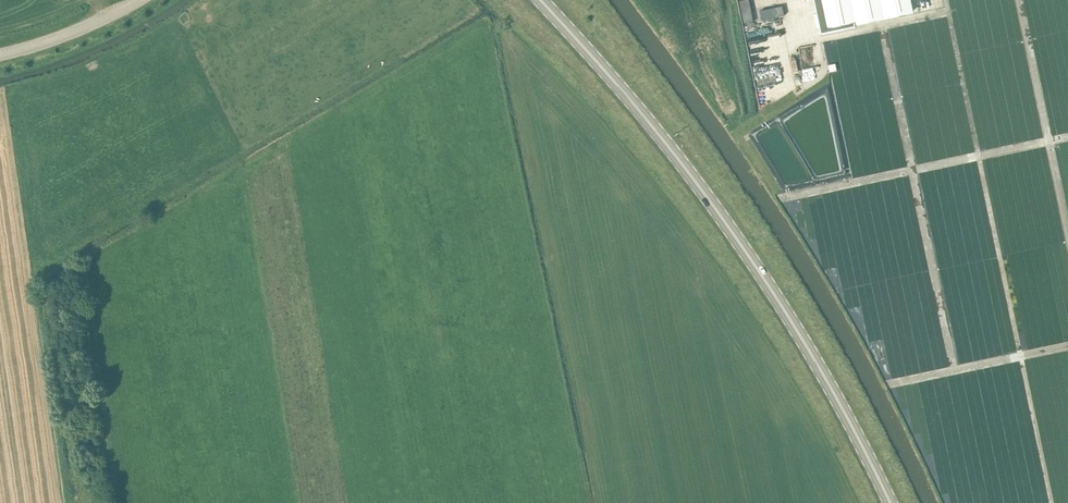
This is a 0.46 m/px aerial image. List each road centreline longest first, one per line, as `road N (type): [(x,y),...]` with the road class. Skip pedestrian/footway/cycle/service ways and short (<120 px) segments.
road 1 (primary): [(890,502),(817,364),(741,245),(624,92),(541,0)]
road 2 (tertiary): [(0,55),(139,0)]

